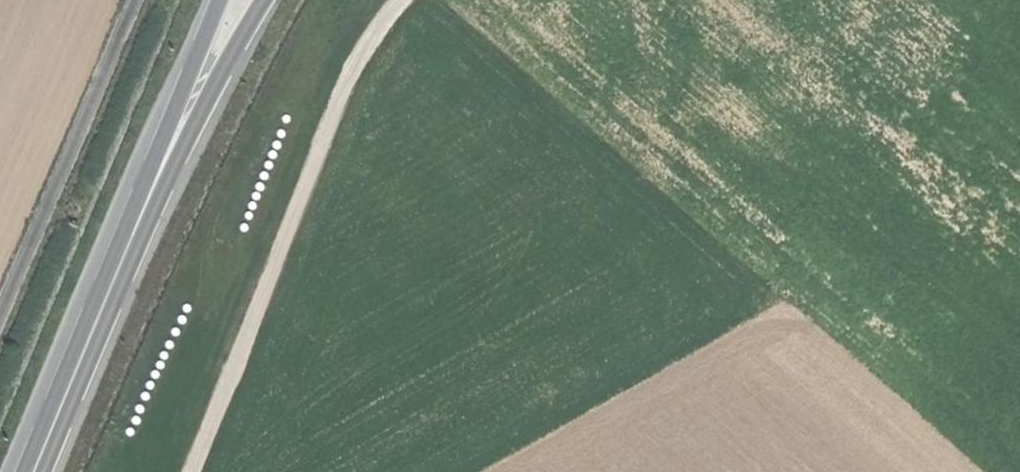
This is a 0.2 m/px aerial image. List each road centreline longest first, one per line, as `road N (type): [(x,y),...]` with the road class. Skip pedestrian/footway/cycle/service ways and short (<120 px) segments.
road 1 (trunk): [(39,471),(183,144),(265,0)]
road 2 (track): [(399,0),(340,88),(188,471)]
road 3 (trunk): [(214,0),(18,471)]
road 4 (track): [(0,324),(138,0)]

